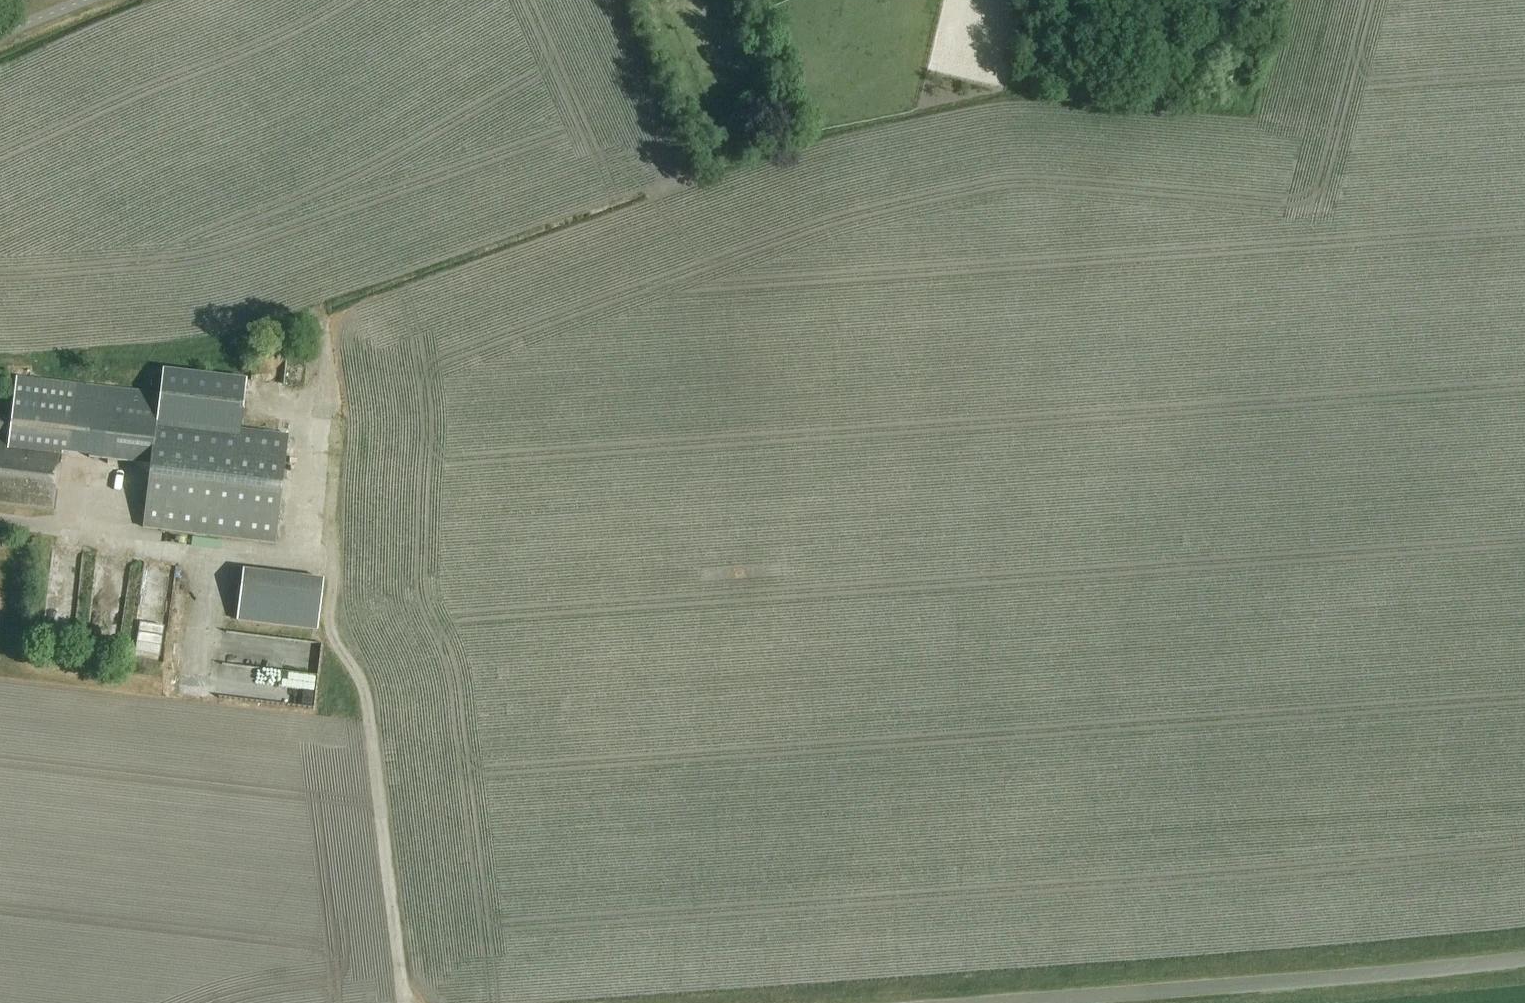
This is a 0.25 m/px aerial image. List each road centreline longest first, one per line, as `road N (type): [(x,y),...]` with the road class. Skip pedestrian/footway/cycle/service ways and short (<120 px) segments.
road 1 (unclassified): [(1524,963),(1009,1002)]
road 2 (track): [(327,628),(365,688),(406,1002)]

